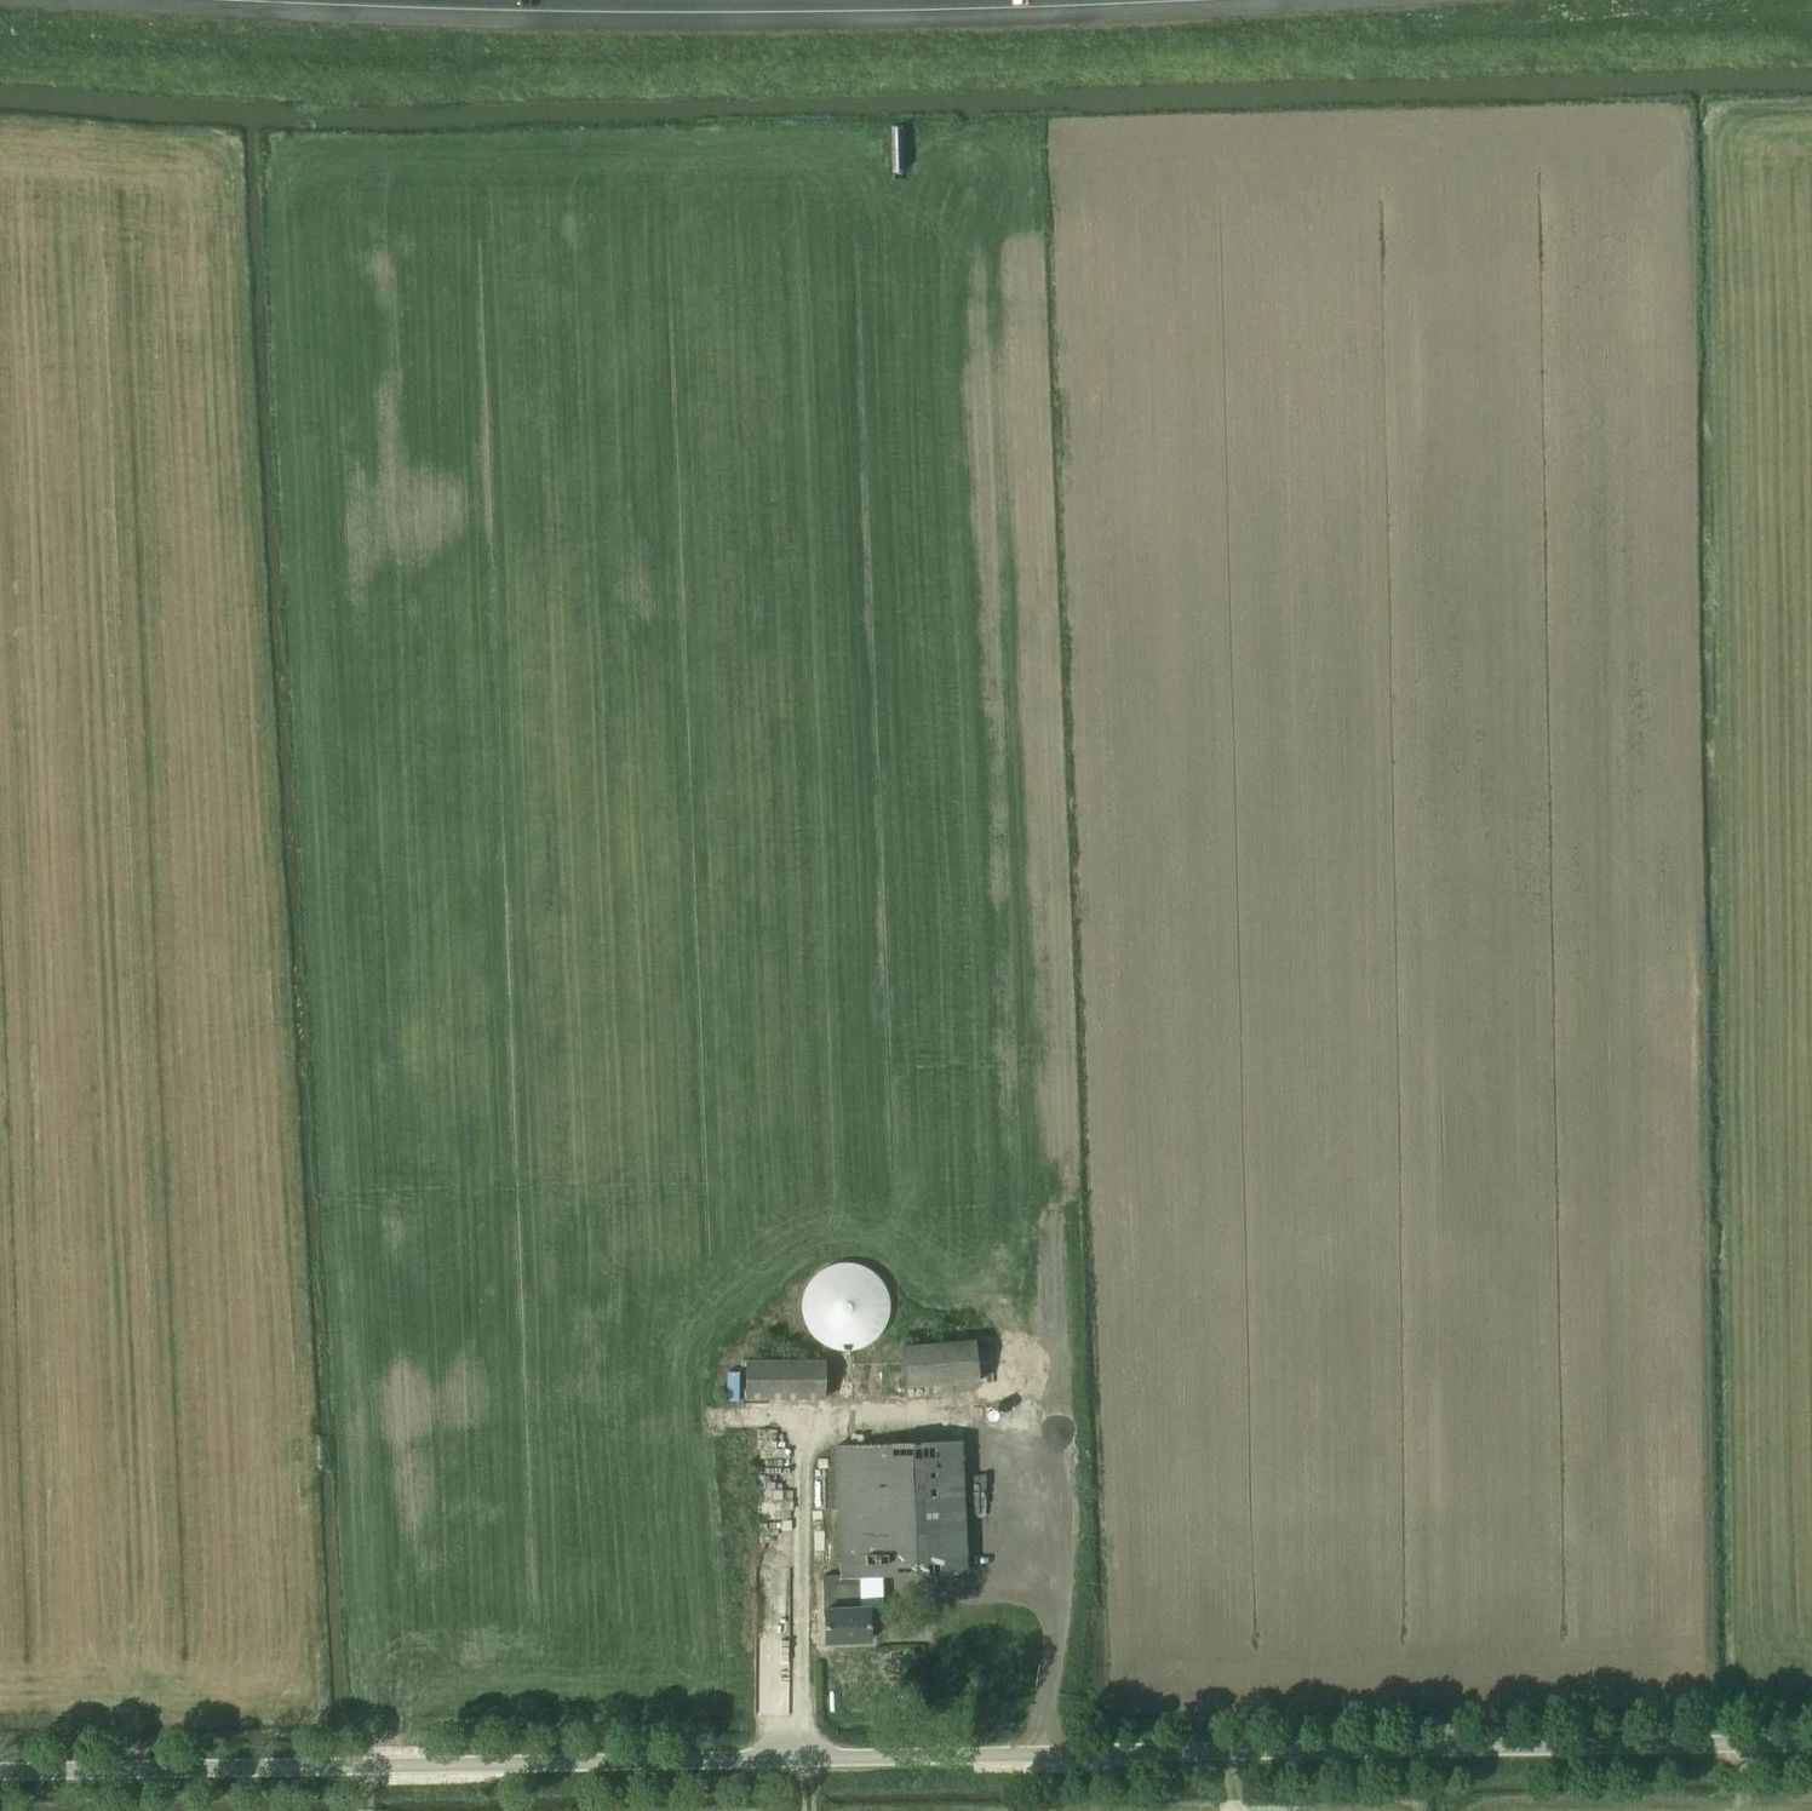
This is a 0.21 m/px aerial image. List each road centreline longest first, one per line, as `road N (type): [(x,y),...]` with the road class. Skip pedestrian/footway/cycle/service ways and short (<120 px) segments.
road 1 (unclassified): [(0,1774),(1811,1746)]

